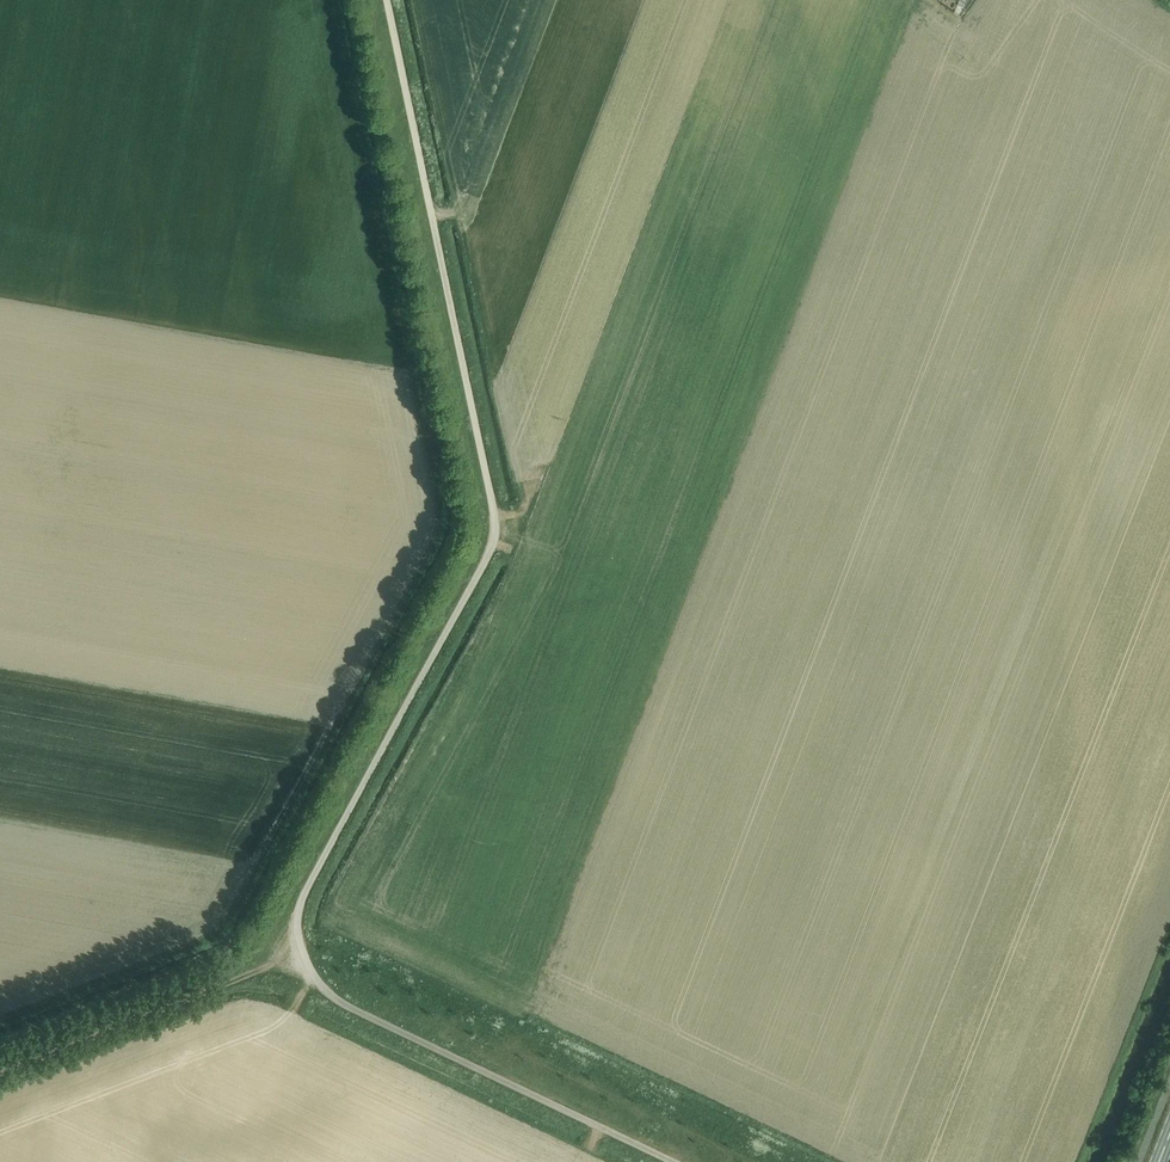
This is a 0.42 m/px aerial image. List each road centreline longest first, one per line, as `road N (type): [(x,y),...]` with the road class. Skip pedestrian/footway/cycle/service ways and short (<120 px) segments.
road 1 (unclassified): [(675,1161),(331,997),(300,957),(296,928),(308,889),(499,532),(385,0)]
road 2 (track): [(0,1074),(300,957)]

